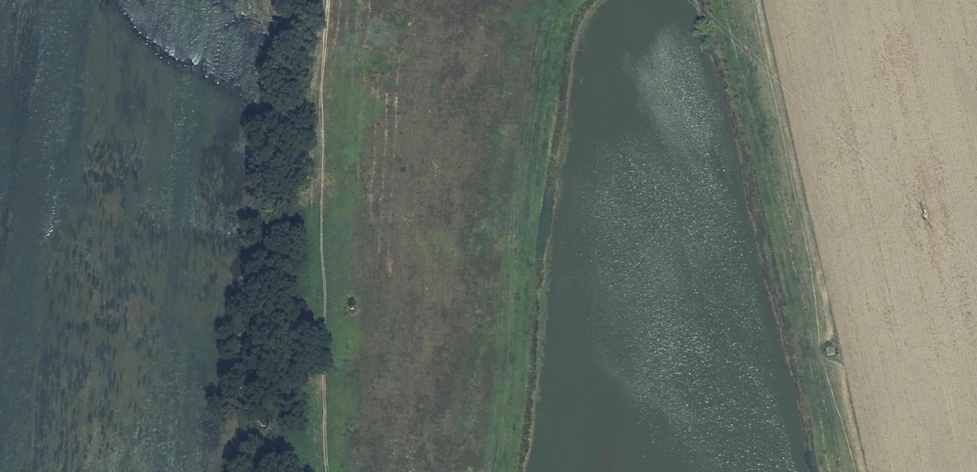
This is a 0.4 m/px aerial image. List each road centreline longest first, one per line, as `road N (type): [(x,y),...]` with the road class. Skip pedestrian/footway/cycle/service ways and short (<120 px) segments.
road 1 (track): [(856,471),(821,351),(753,0)]
road 2 (track): [(316,471),(328,0)]

